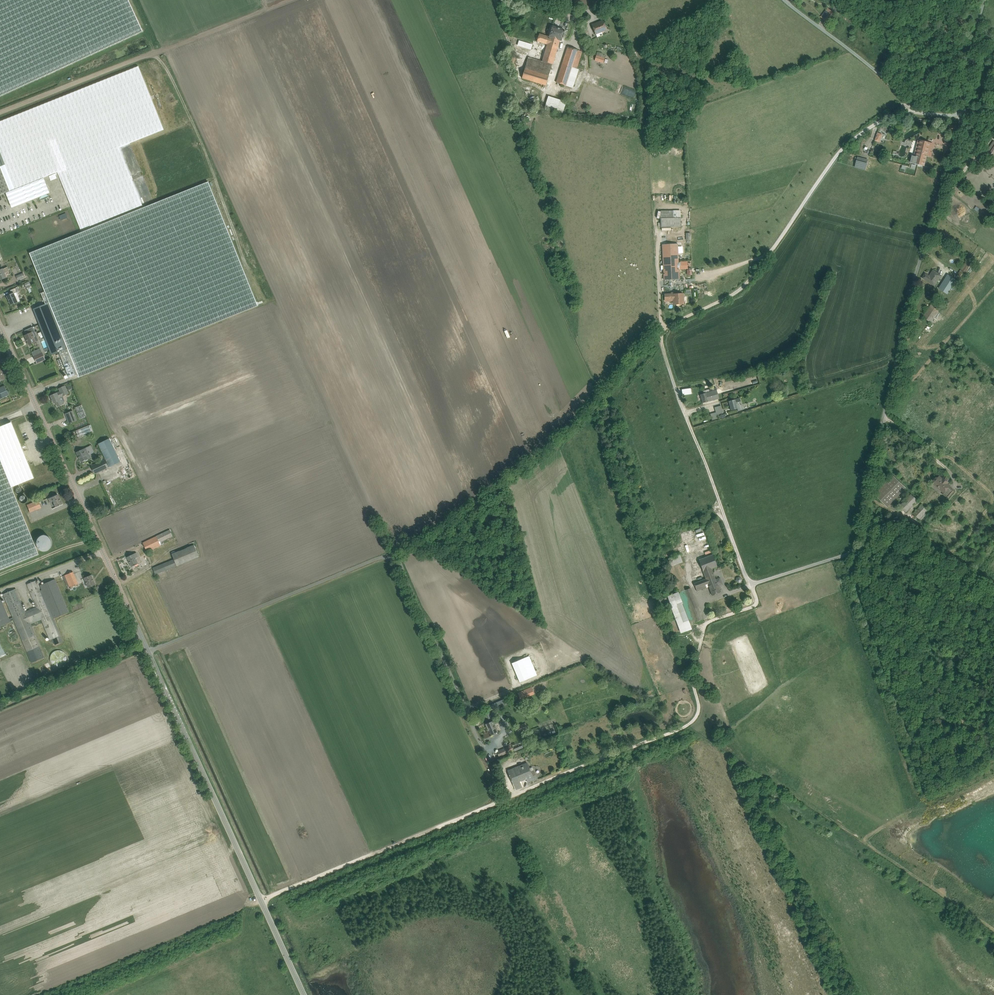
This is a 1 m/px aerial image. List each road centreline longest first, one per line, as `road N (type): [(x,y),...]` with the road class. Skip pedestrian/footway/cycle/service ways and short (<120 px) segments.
road 1 (track): [(31,994),(693,721),(704,627),(756,600),(661,338),(670,324),(739,291),(774,249)]
road 2 (tertiary): [(304,994),(0,326)]
road 3 (track): [(750,585),(874,468),(963,114)]
road 4 (track): [(898,504),(877,520),(855,569),(908,730),(953,763),(993,758)]
road 5 (unclassified): [(963,114),(921,112),(907,103),(787,0)]
road 6 (track): [(907,103),(844,149),(774,249)]
road 7 (track): [(0,113),(151,53)]
road 8 (track): [(898,504),(935,457),(886,415)]

